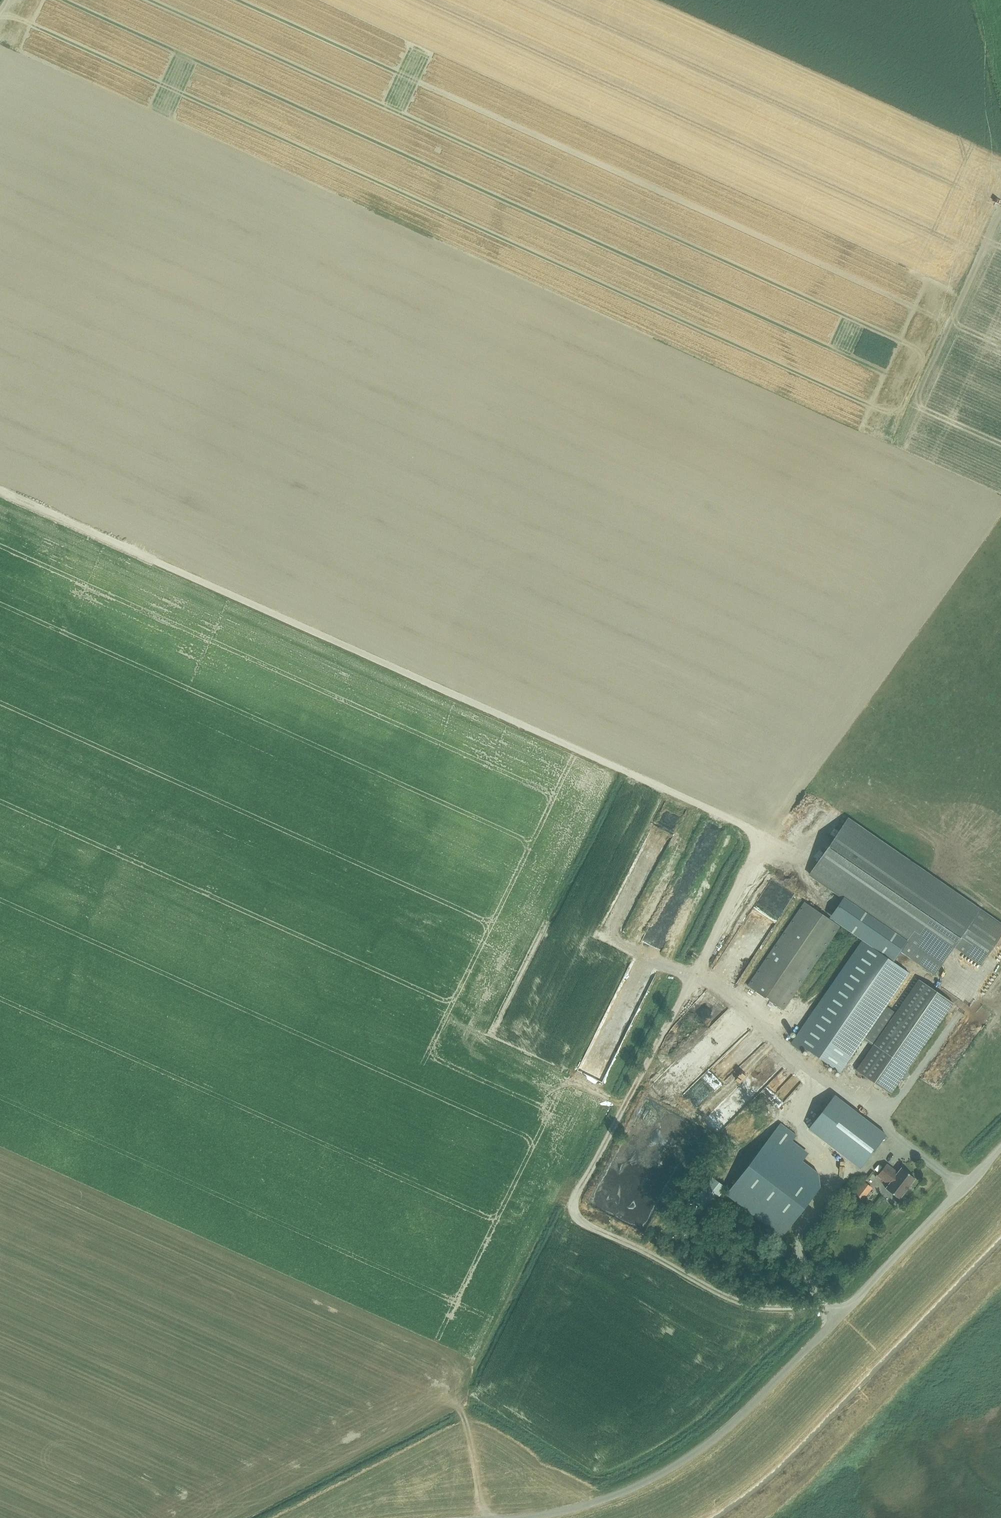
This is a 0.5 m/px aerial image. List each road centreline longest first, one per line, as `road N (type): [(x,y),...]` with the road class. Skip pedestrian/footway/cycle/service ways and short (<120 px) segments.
road 1 (track): [(839,1315),(823,1305),(739,1300),(572,1211),(759,833),(0,494)]
road 2 (unclassified): [(518,1517),(632,1488),(706,1445),(1000,1147)]

